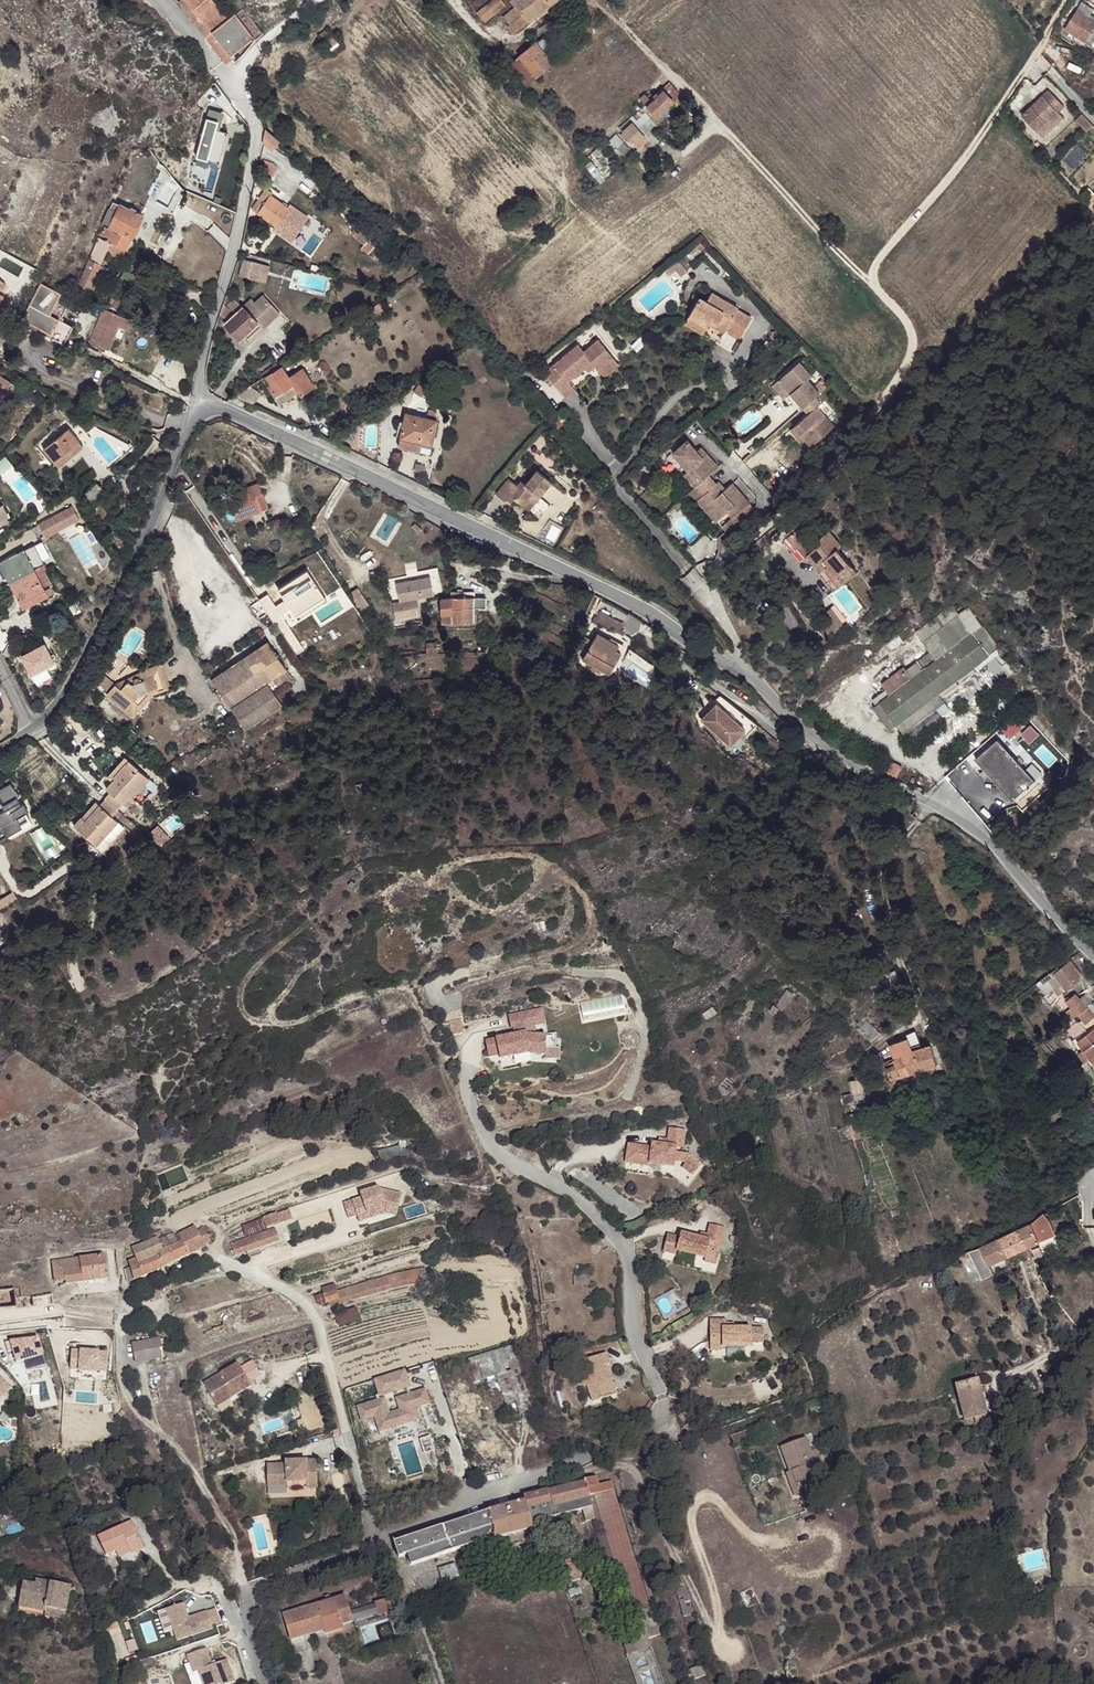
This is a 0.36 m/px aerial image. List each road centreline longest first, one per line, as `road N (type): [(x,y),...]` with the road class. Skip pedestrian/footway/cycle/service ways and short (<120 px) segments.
road 1 (residential): [(1093,955),(993,845),(818,745),(745,675),(647,611),(197,399)]
road 2 (track): [(713,608),(721,559),(807,493),(873,415),(911,356),(911,332),(603,0)]
road 3 (residential): [(266,1683),(245,1589),(562,1470),(665,1415)]
road 4 (unclassified): [(665,1415),(634,1331),(630,1250),(583,1200),(520,1168),(484,1132),(468,1093),(471,1054)]
road 5 (residential): [(33,726),(67,691),(114,601),(159,510),(197,399)]
road 6 (track): [(876,289),(881,255),(963,160),(1066,0)]
road 7 (residential): [(234,84),(256,135),(197,399)]
road 8 (track): [(455,0),(482,32),(515,42),(568,0)]

